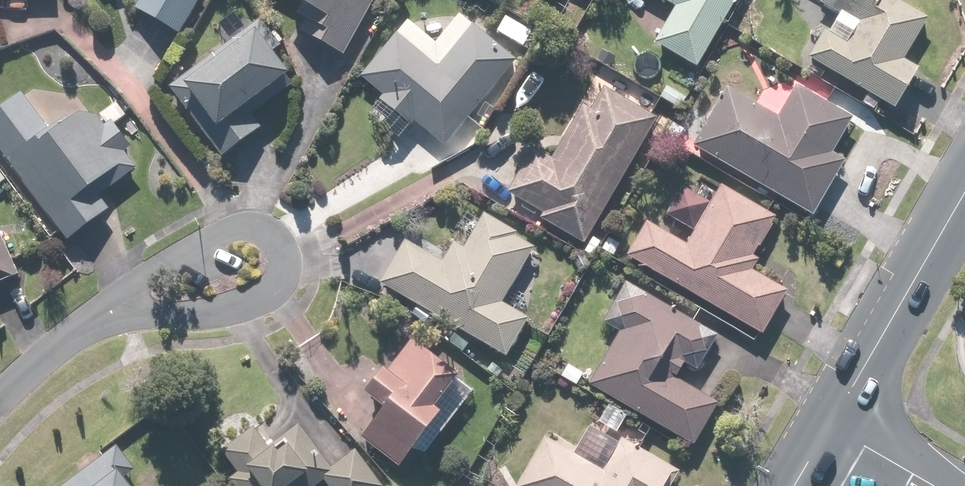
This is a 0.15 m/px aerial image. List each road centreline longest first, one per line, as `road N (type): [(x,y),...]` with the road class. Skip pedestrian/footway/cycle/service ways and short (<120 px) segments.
road 1 (residential): [(99,317),(185,249),(232,225),(265,232),(279,245),(279,279),(271,295),(251,305),(222,314),(128,313)]
road 2 (secondary): [(828,425),(964,192)]
road 3 (residential): [(0,404),(99,317)]
road 4 (tertiary): [(828,425),(933,485)]

